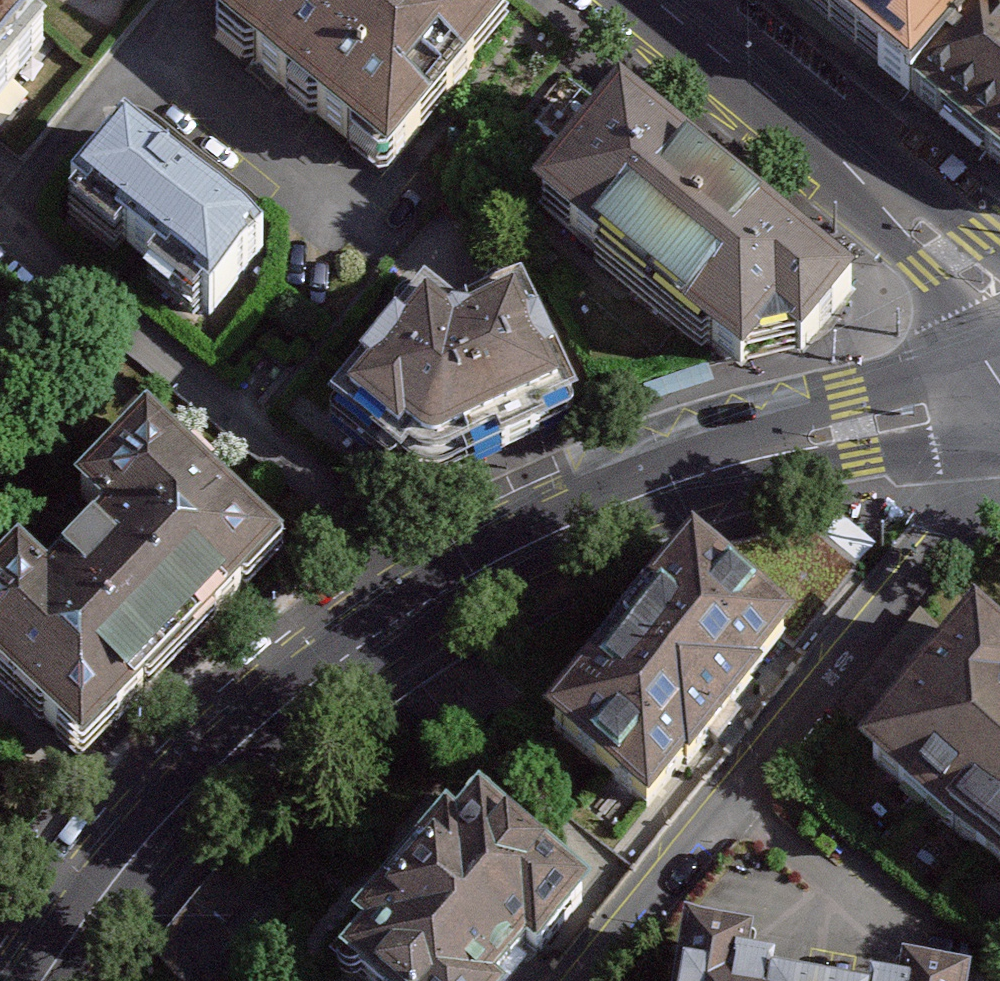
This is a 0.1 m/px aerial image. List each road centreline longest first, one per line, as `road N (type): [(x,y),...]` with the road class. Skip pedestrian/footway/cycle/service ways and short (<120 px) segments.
road 1 (residential): [(999,458),(595,980)]
road 2 (tertiary): [(437,589),(668,490),(999,402)]
road 3 (residential): [(0,227),(437,589)]
road 4 (tertiary): [(44,980),(158,833),(254,735),(437,589)]
road 5 (tertiary): [(999,287),(663,0)]

